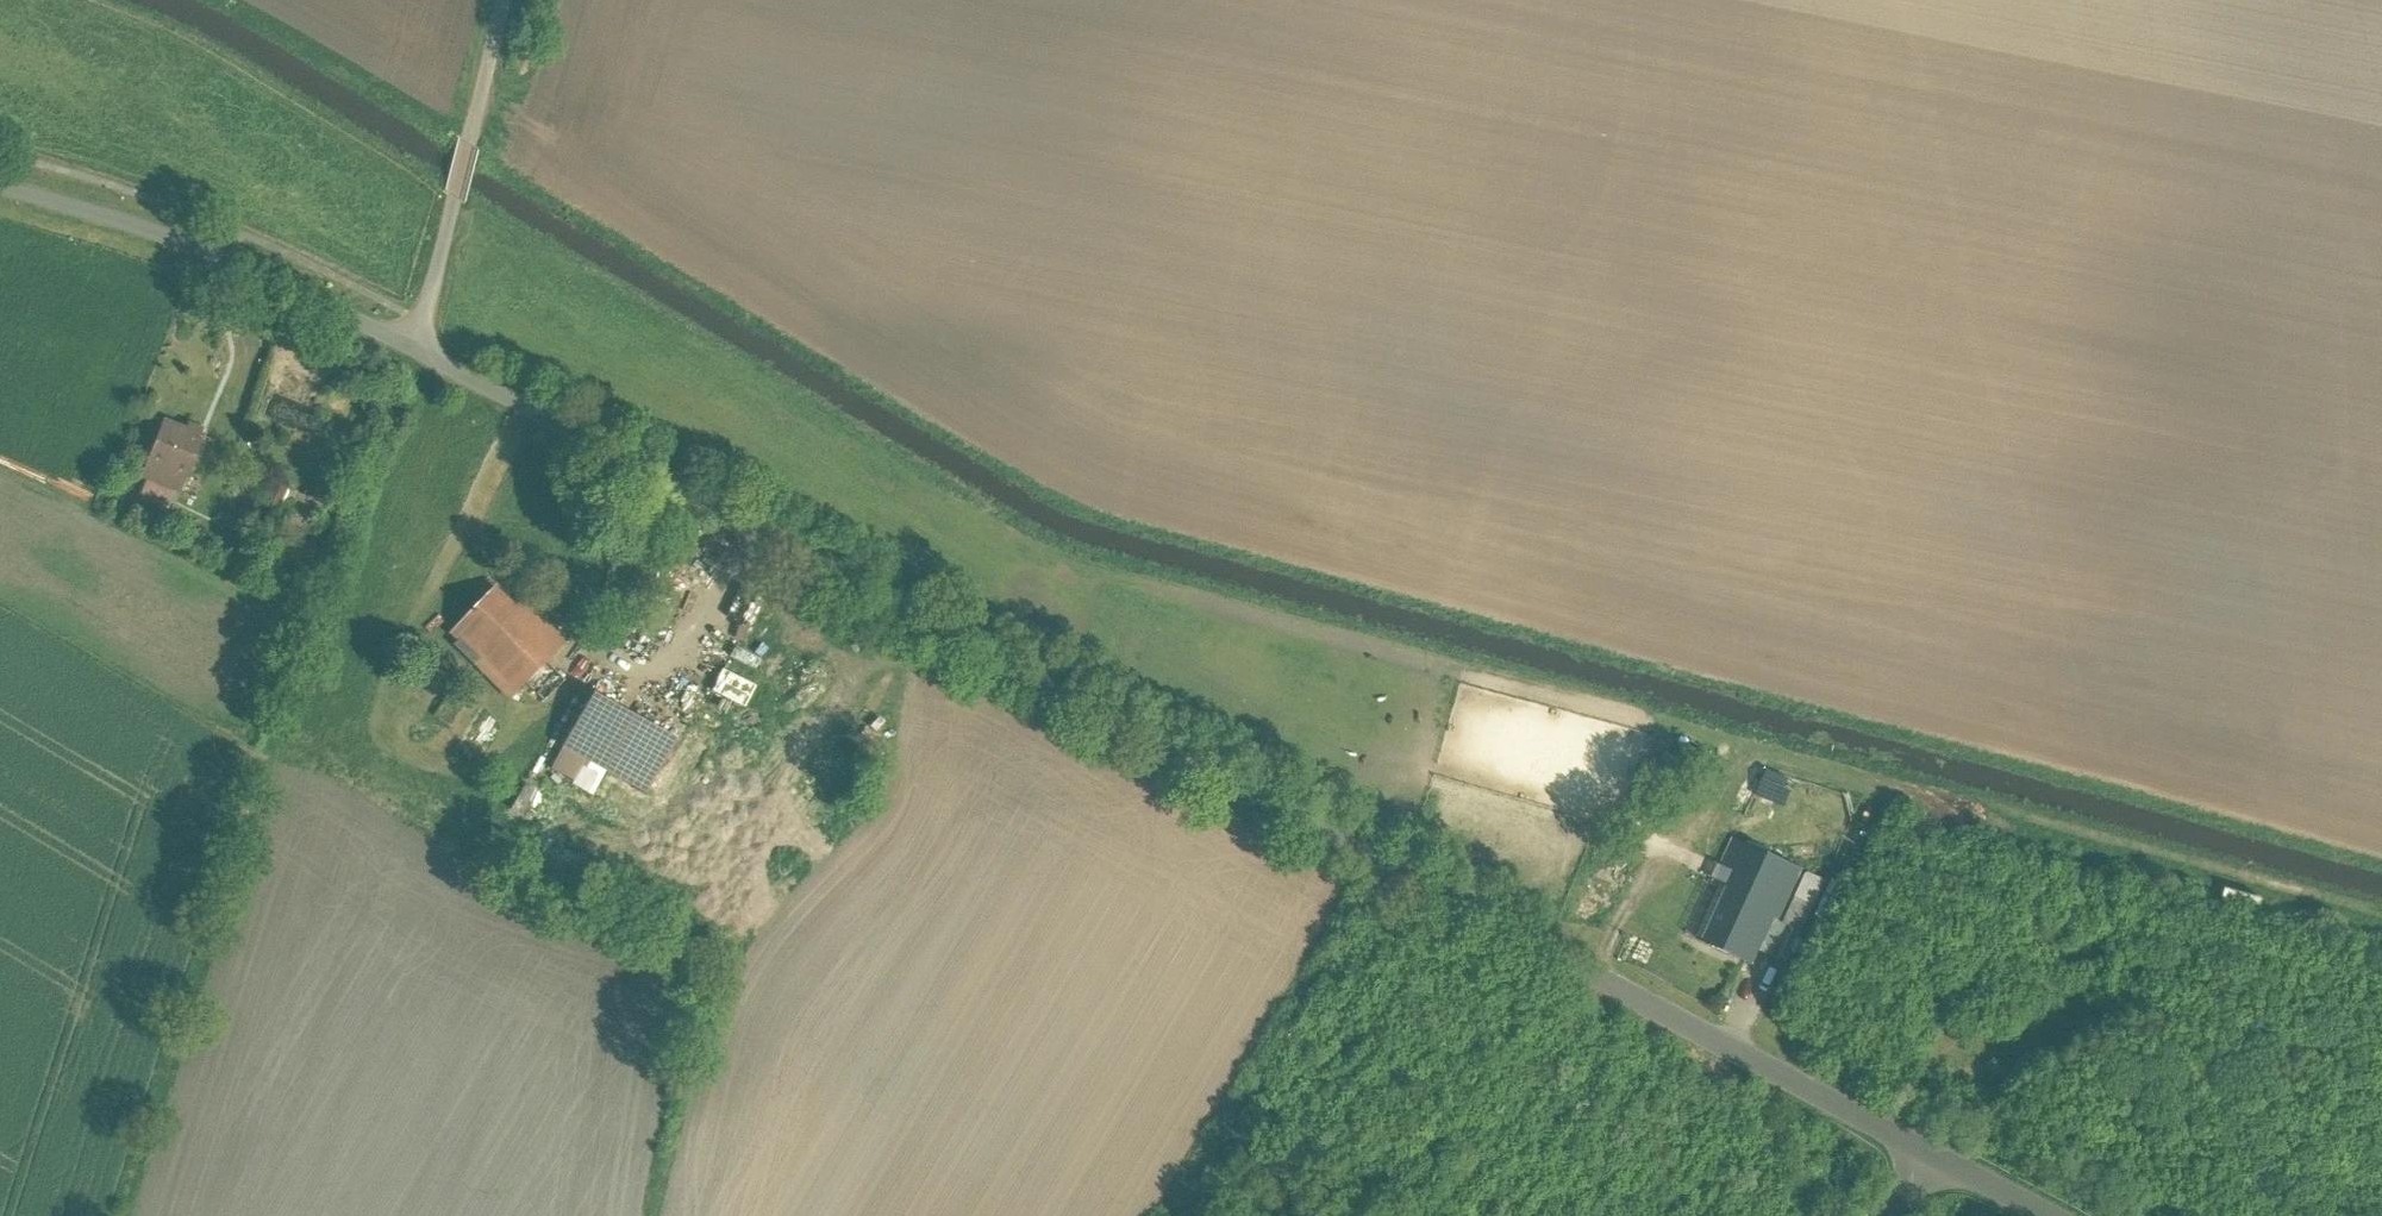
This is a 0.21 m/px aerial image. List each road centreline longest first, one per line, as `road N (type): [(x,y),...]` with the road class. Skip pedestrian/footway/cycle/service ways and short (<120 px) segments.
road 1 (unclassified): [(1937,1166),(701,493),(418,351)]
road 2 (unclassified): [(418,351),(164,236),(0,186)]
road 3 (residential): [(506,0),(418,351)]

